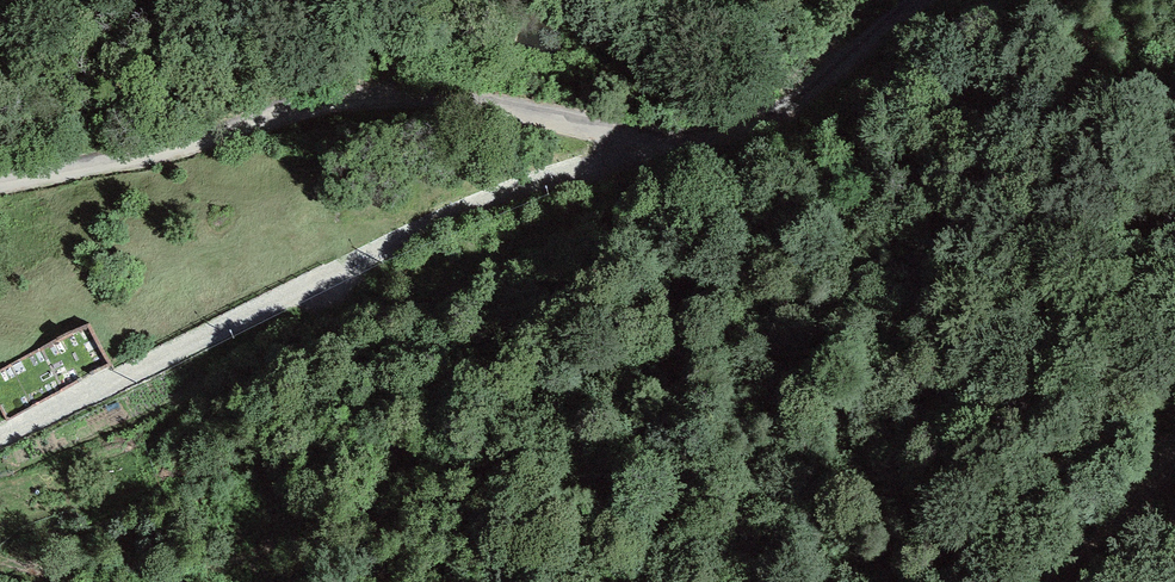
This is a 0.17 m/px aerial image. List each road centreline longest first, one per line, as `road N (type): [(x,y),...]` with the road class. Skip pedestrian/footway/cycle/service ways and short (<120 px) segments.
road 1 (residential): [(0,438),(455,216),(589,168),(641,137)]
road 2 (unclassified): [(0,184),(195,144),(289,109),(395,91),(467,98),(641,137)]
road 3 (unclassified): [(641,137),(714,131),(809,87),(914,0)]
road 4 (track): [(1174,450),(1031,581)]

